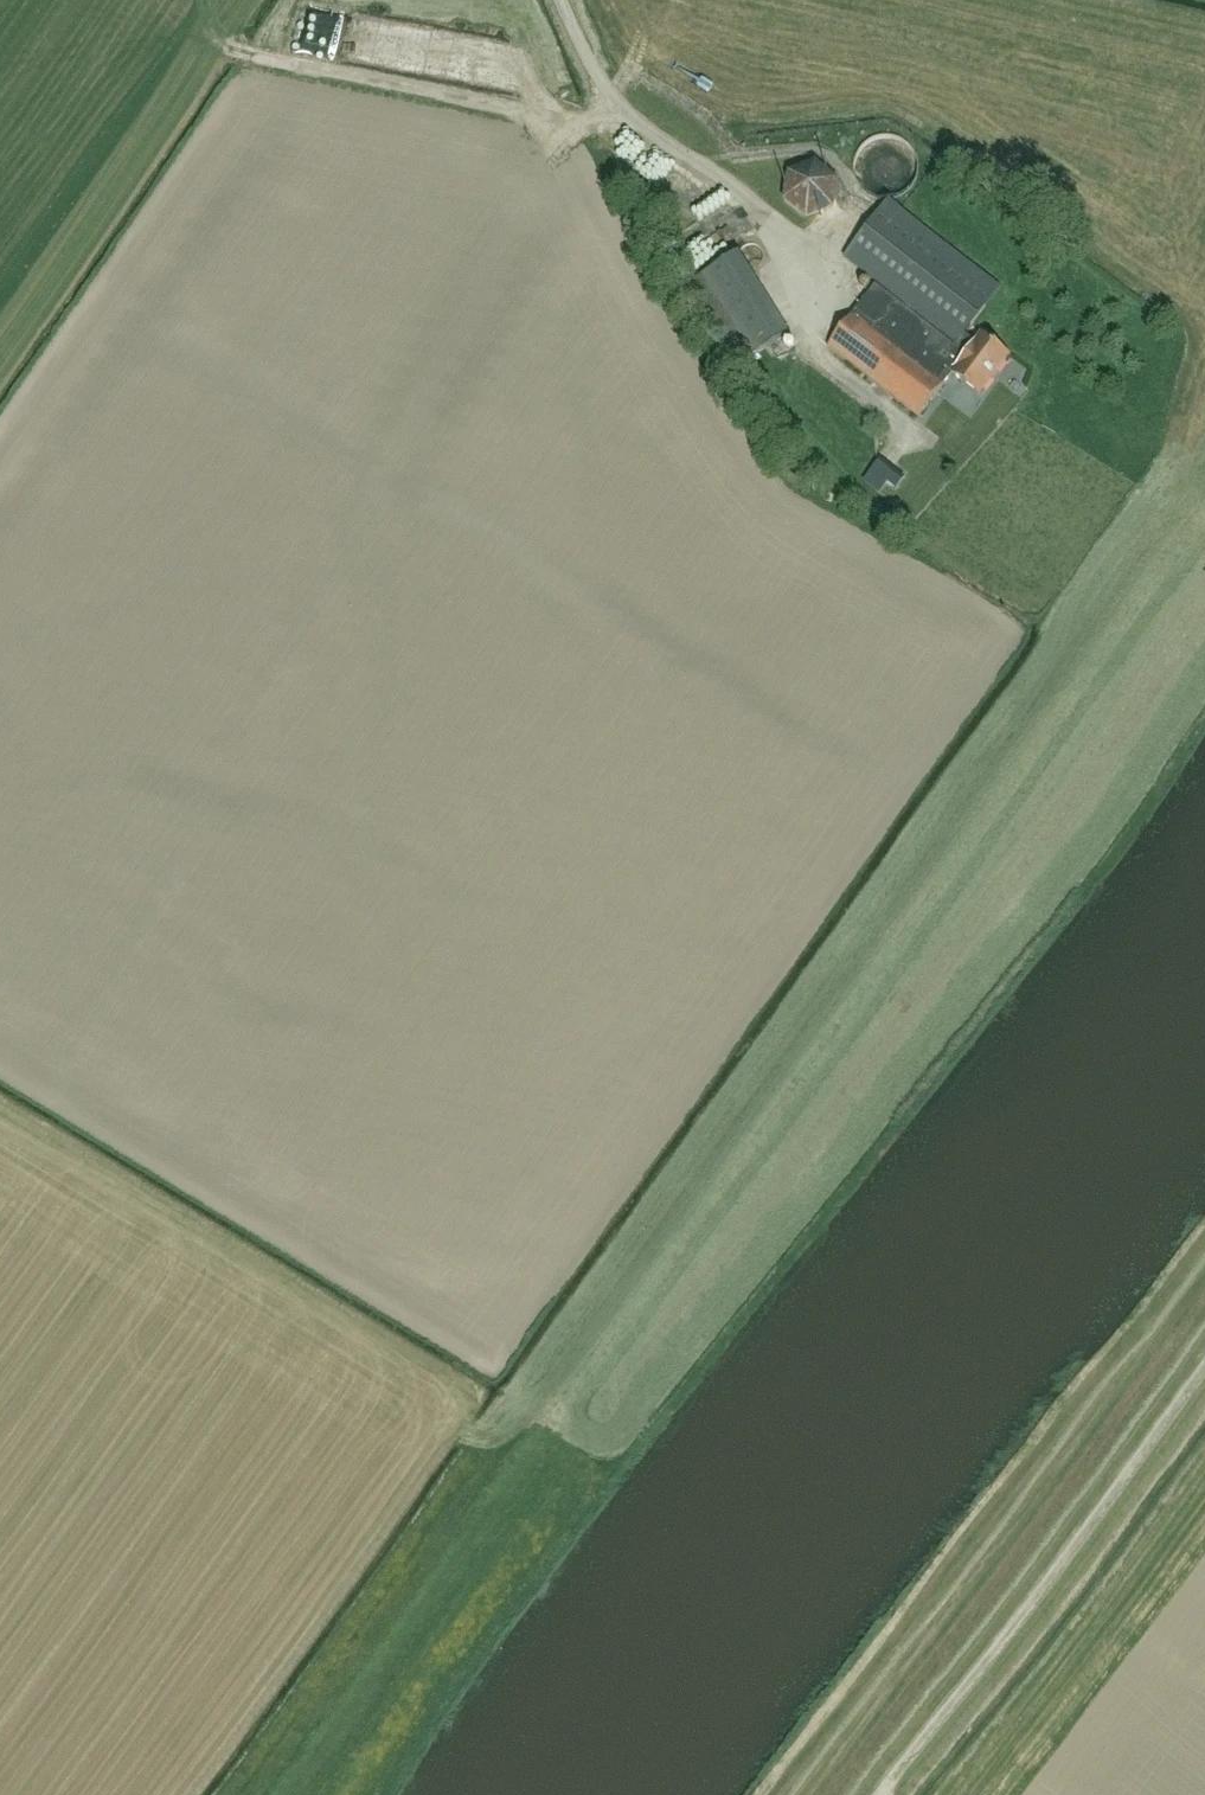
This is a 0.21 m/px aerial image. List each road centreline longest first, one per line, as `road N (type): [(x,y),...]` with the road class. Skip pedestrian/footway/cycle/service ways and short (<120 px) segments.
road 1 (track): [(868,1794),(1204,1343)]
road 2 (unclassified): [(631,126),(561,0)]

